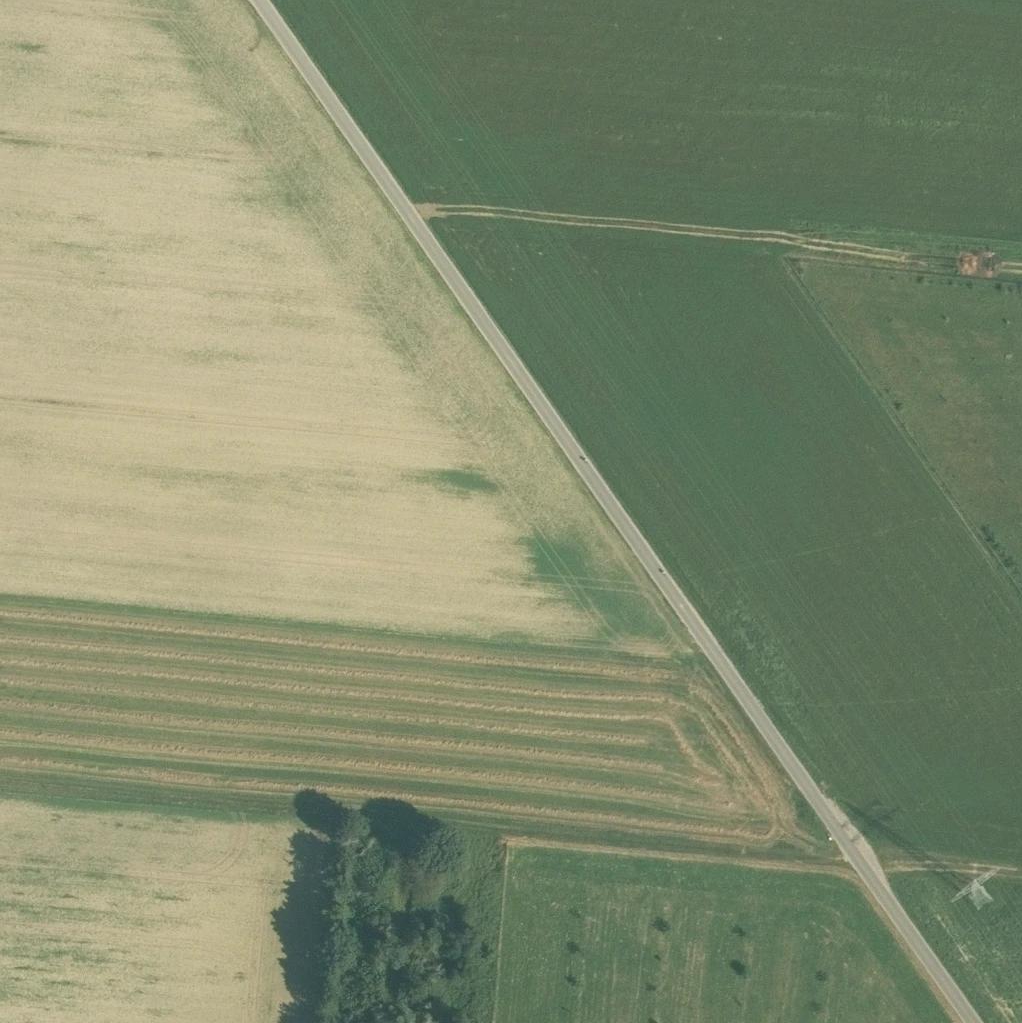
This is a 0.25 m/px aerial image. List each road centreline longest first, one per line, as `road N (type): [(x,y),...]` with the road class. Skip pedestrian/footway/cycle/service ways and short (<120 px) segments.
road 1 (unclassified): [(262,0),(973,1022)]
road 2 (track): [(0,790),(863,868),(1021,873)]

